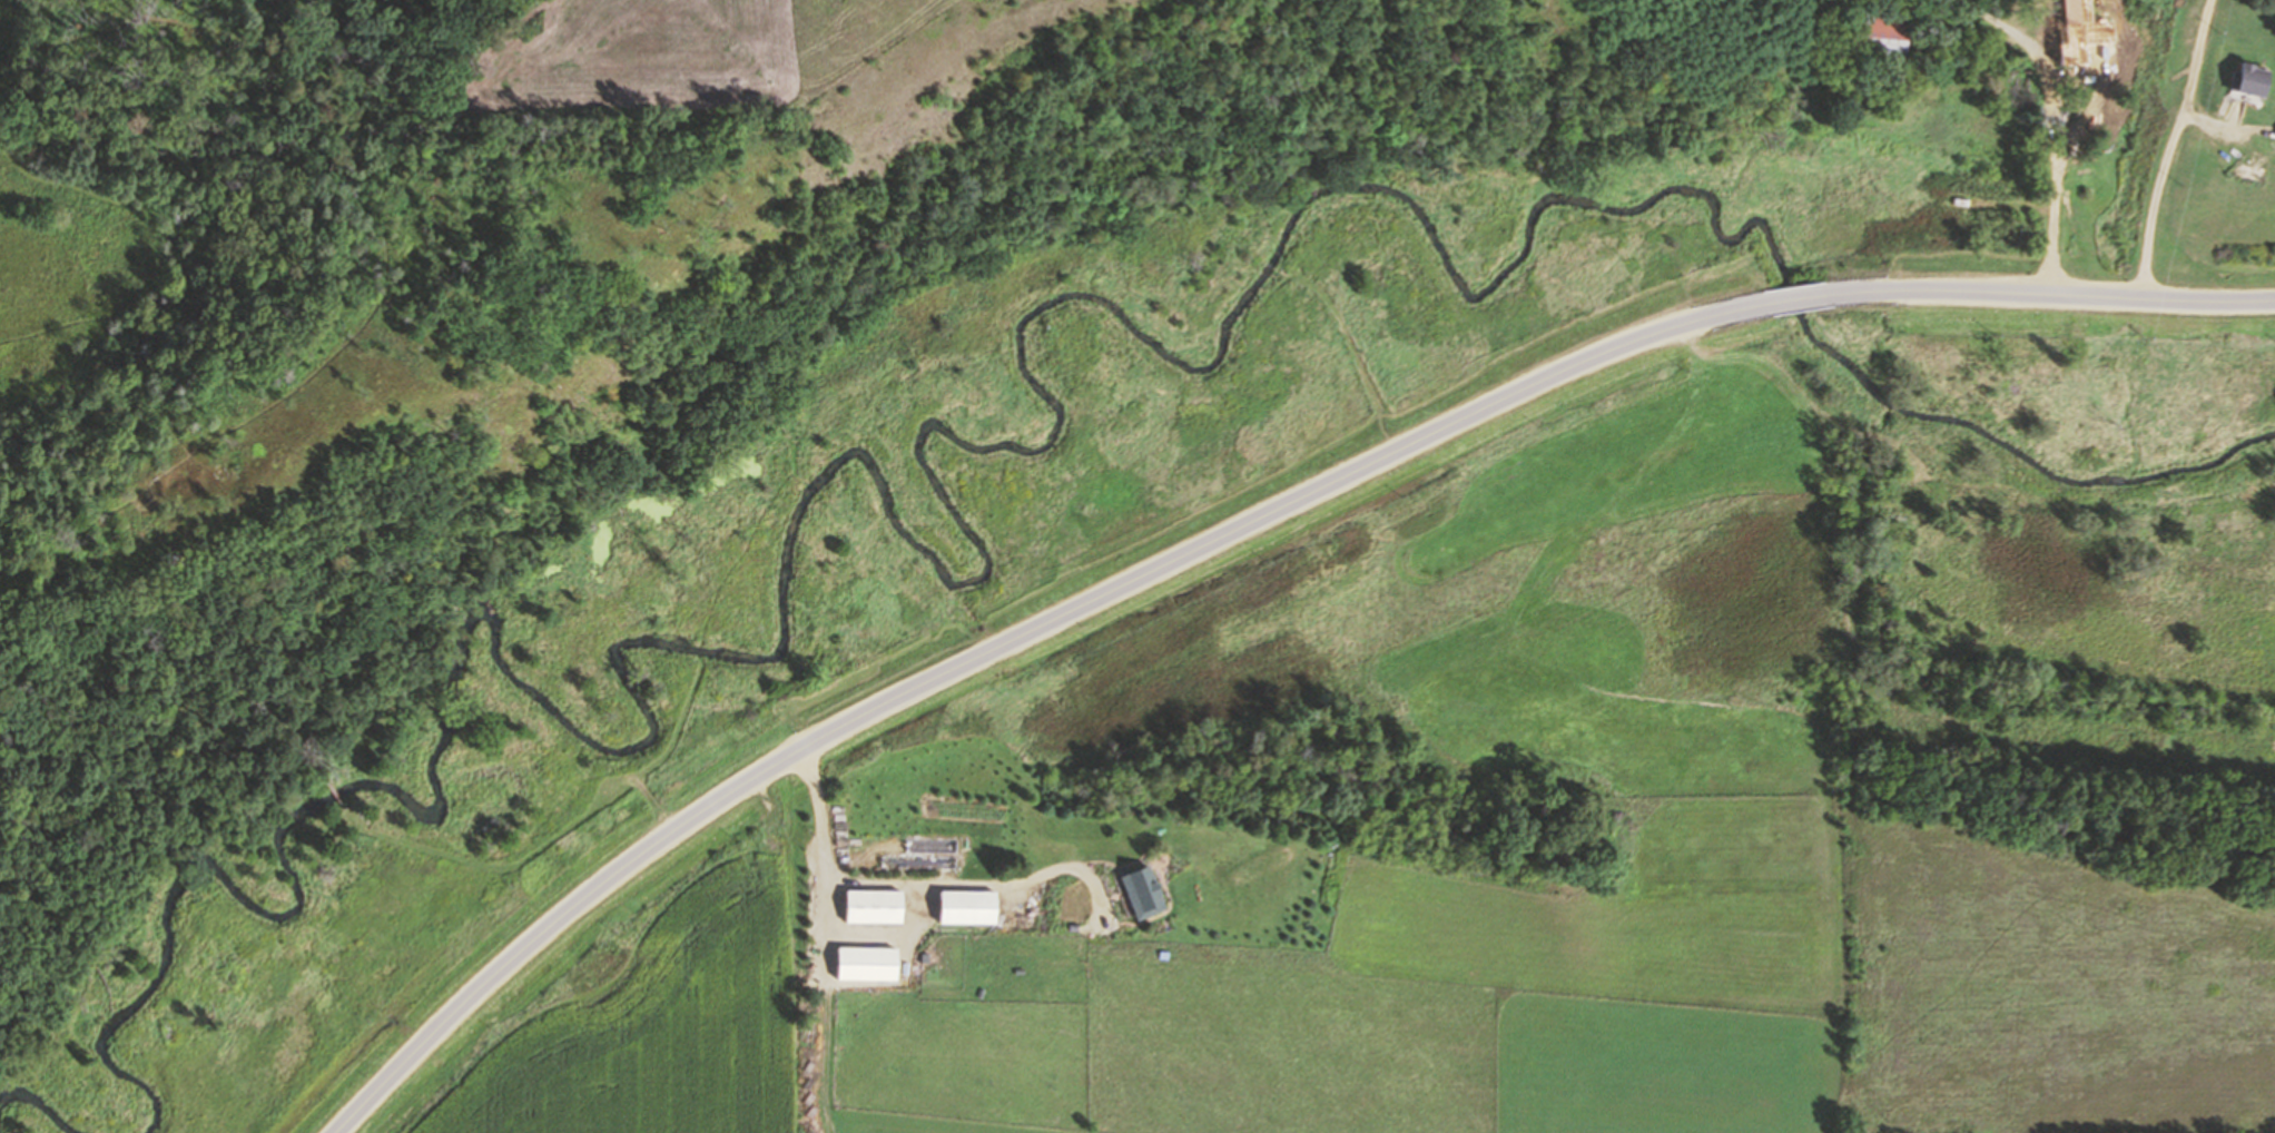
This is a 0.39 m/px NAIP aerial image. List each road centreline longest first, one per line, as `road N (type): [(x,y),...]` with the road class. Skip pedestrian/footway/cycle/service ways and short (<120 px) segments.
road 1 (secondary): [(1772,305),(1611,351),(878,707),(648,853),(455,1013),(337,1132)]
road 2 (secondary): [(2274,300),(1937,292),(1820,297)]

